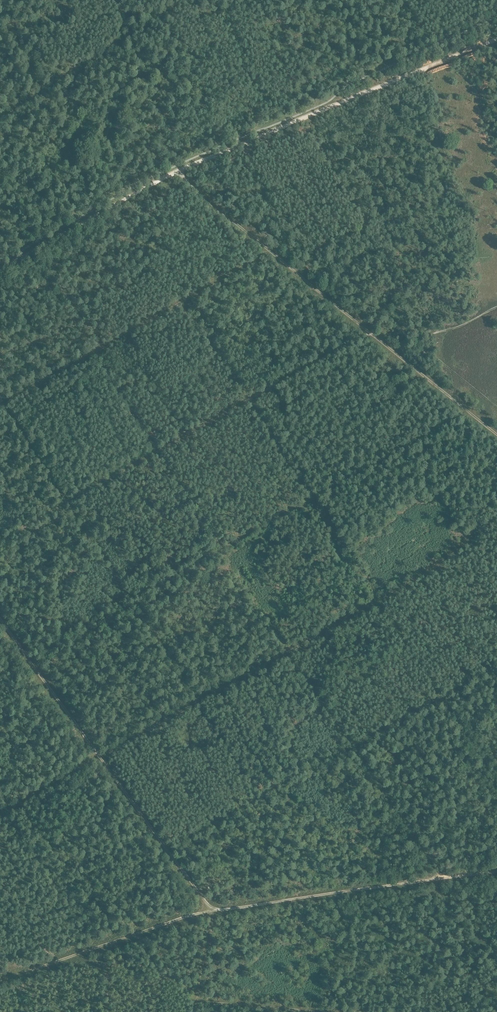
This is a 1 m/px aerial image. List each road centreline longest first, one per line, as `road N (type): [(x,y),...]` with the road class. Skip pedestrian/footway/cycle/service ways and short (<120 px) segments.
road 1 (track): [(496,518),(406,585),(0,814)]
road 2 (track): [(0,541),(369,333)]
road 3 (track): [(211,911),(0,619)]
road 4 (track): [(177,172),(496,39)]
road 5 (track): [(268,249),(0,405)]
road 6 (track): [(211,911),(496,871)]
road 7 (track): [(177,172),(369,333)]
road 8 (track): [(0,980),(211,911)]
road 9 (track): [(0,270),(177,172)]
road 10 (track): [(323,1011),(196,1001)]

